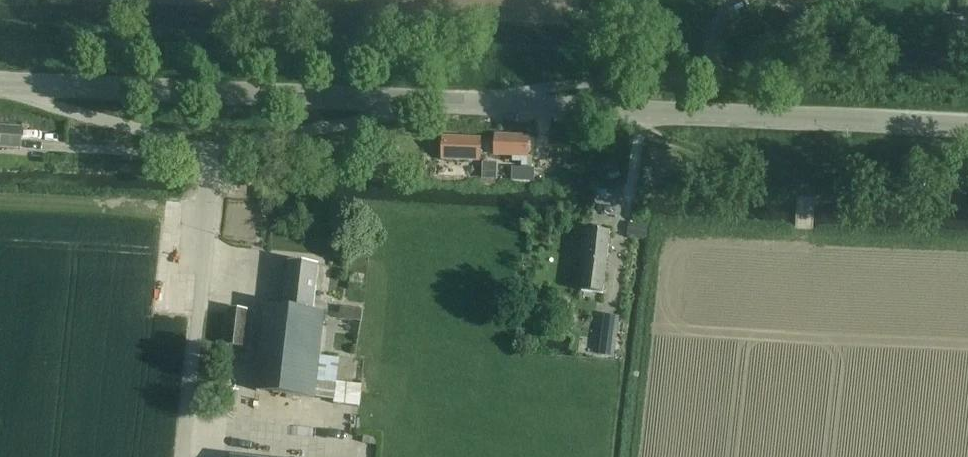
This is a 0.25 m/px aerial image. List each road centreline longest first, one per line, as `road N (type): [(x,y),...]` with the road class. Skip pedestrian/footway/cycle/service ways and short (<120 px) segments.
road 1 (track): [(635,456),(661,231),(967,248)]
road 2 (tertiary): [(967,126),(436,102)]
road 3 (tertiary): [(436,102),(0,83)]
road 4 (track): [(0,38),(348,55),(367,40),(373,0)]
road 5 (track): [(640,130),(784,174),(942,185)]
road 6 (residential): [(181,456),(213,155)]
road 7 (track): [(710,72),(967,82)]
road 8 (residential): [(213,155),(436,102)]
road 9 (residential): [(213,155),(0,86)]

